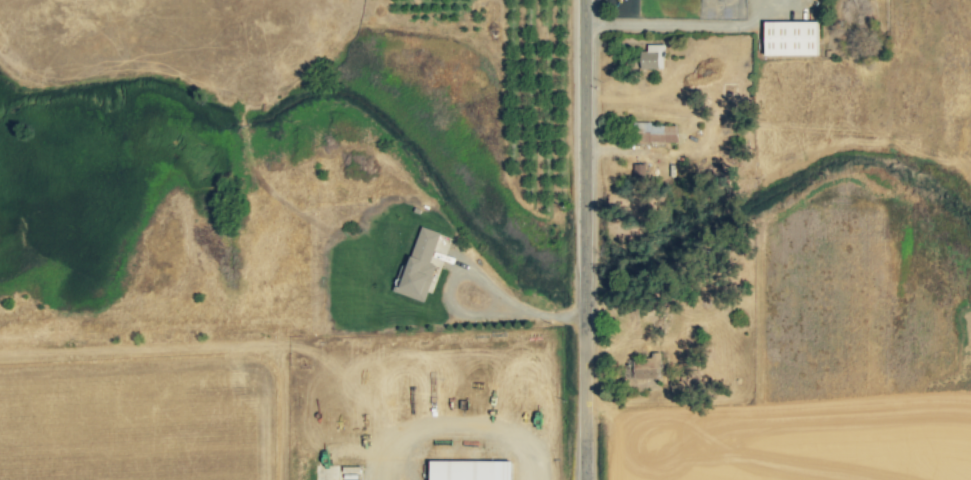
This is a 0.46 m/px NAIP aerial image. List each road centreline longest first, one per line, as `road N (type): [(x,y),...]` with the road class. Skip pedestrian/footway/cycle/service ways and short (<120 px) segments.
road 1 (tertiary): [(573,0),(573,479)]

